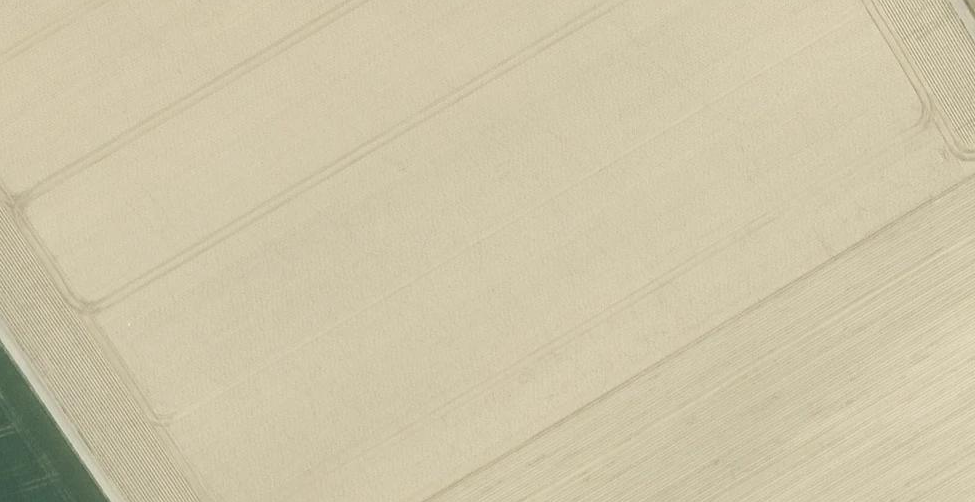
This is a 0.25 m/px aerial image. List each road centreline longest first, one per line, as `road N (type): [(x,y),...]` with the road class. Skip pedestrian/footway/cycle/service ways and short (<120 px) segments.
road 1 (track): [(0,330),(117,501)]

